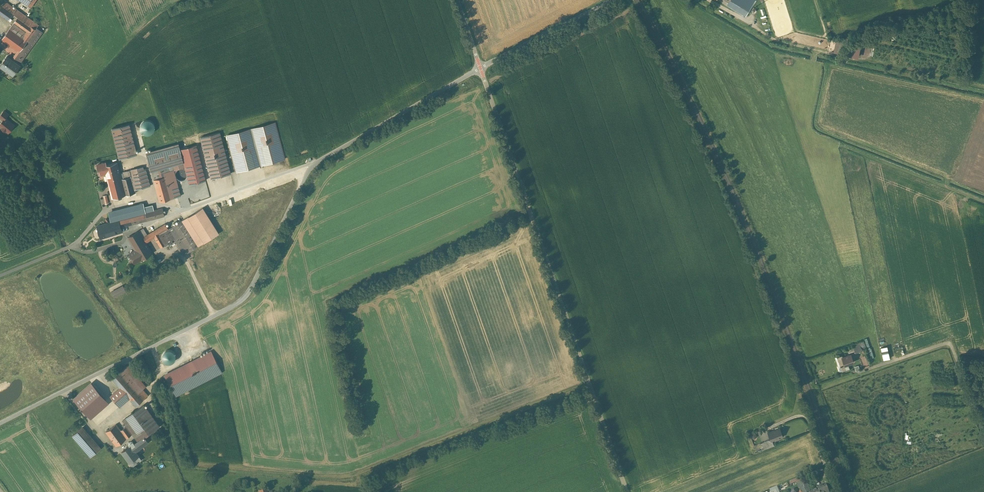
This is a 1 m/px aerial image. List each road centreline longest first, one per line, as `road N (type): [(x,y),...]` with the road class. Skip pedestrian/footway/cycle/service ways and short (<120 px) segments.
road 1 (unclassified): [(481,67),(315,160),(240,301),(0,424)]
road 2 (unclassified): [(481,67),(627,491)]
road 3 (track): [(983,202),(840,145)]
road 4 (unclassified): [(481,67),(610,0)]
road 5 (track): [(709,0),(777,40),(828,52)]

